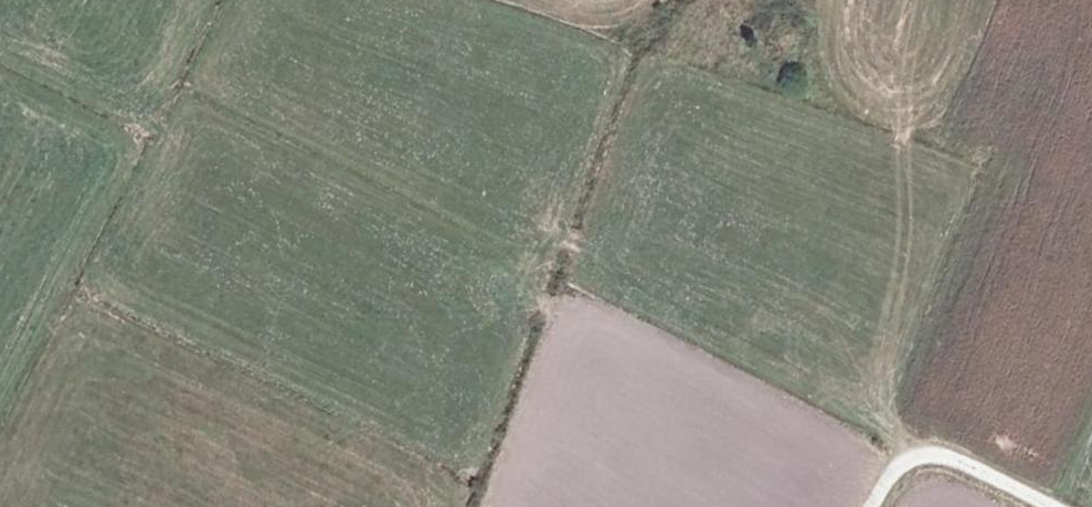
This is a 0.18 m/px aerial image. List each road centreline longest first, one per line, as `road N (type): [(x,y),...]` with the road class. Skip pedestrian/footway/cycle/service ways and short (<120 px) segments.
road 1 (track): [(876,506),(911,450),(1033,506)]

